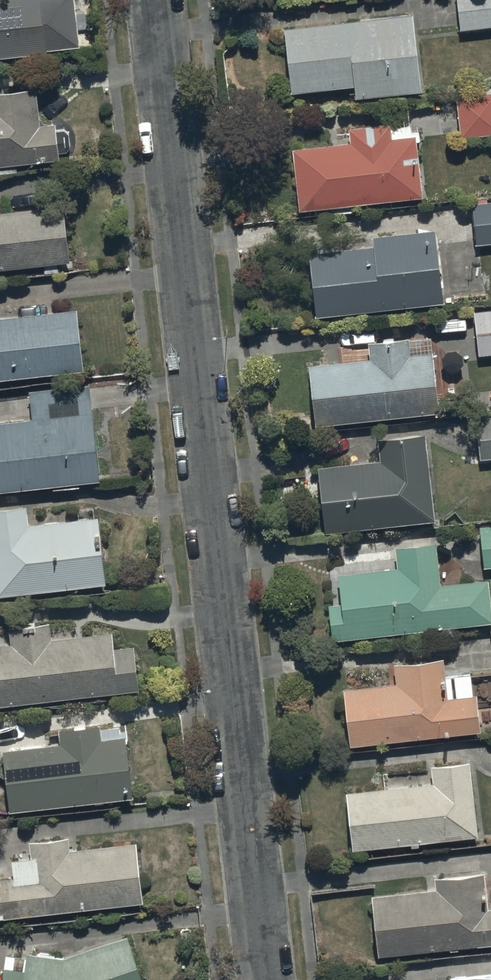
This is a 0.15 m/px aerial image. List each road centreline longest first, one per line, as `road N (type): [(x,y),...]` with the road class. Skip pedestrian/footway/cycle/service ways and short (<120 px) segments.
road 1 (residential): [(157,0),(269,979)]

